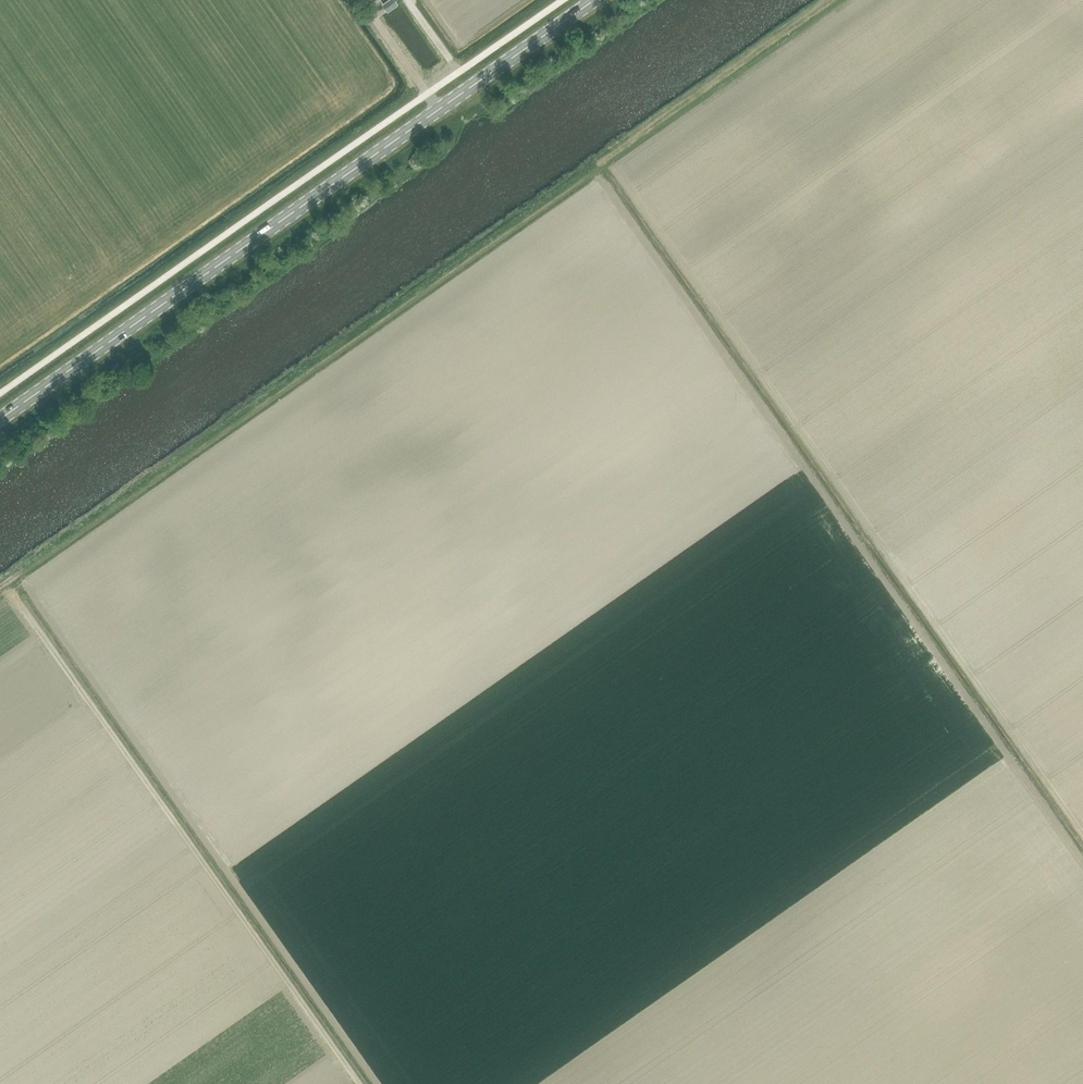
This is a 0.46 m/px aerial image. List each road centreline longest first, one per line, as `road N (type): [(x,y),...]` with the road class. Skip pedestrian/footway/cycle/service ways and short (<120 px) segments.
road 1 (primary): [(0,420),(595,0)]

